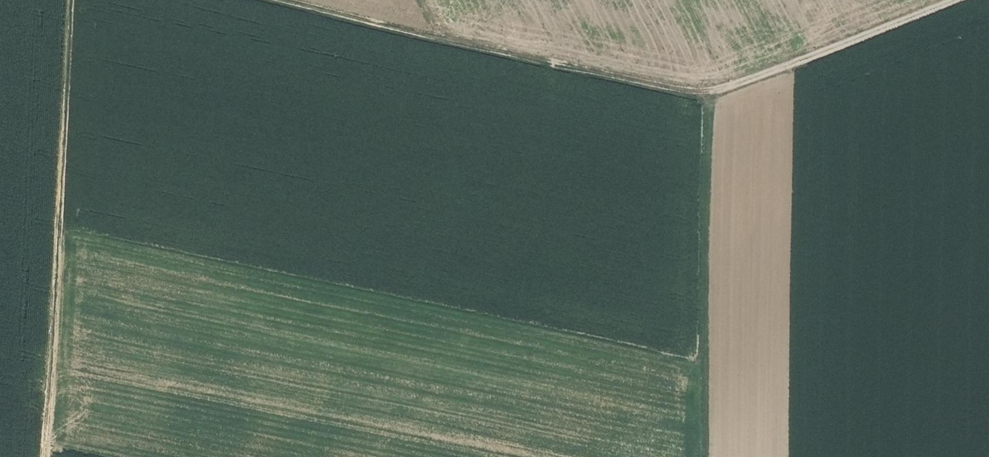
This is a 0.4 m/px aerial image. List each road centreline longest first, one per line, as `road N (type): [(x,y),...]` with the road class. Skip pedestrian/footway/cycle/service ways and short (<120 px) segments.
road 1 (track): [(72,0),(47,456)]
road 2 (track): [(265,0),(704,97)]
road 3 (track): [(702,456),(704,97)]
road 4 (track): [(704,97),(954,0)]

